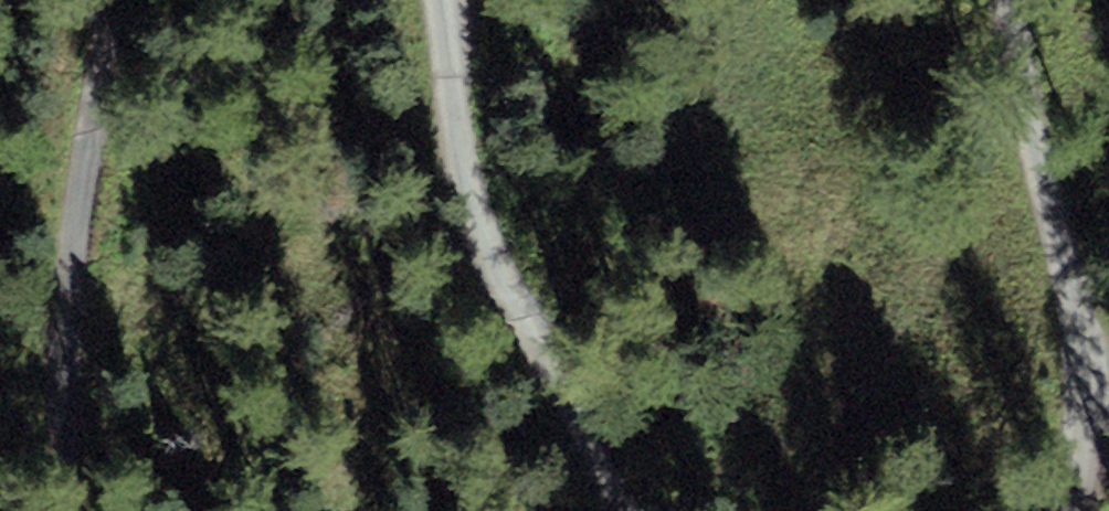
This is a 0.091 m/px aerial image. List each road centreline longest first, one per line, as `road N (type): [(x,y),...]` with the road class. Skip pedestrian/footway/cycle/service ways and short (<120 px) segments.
road 1 (track): [(633,510),(487,250),(459,143),(442,0)]
road 2 (track): [(1010,0),(1098,382),(1086,475),(1073,510)]
road 3 (track): [(115,0),(73,267),(71,510)]

